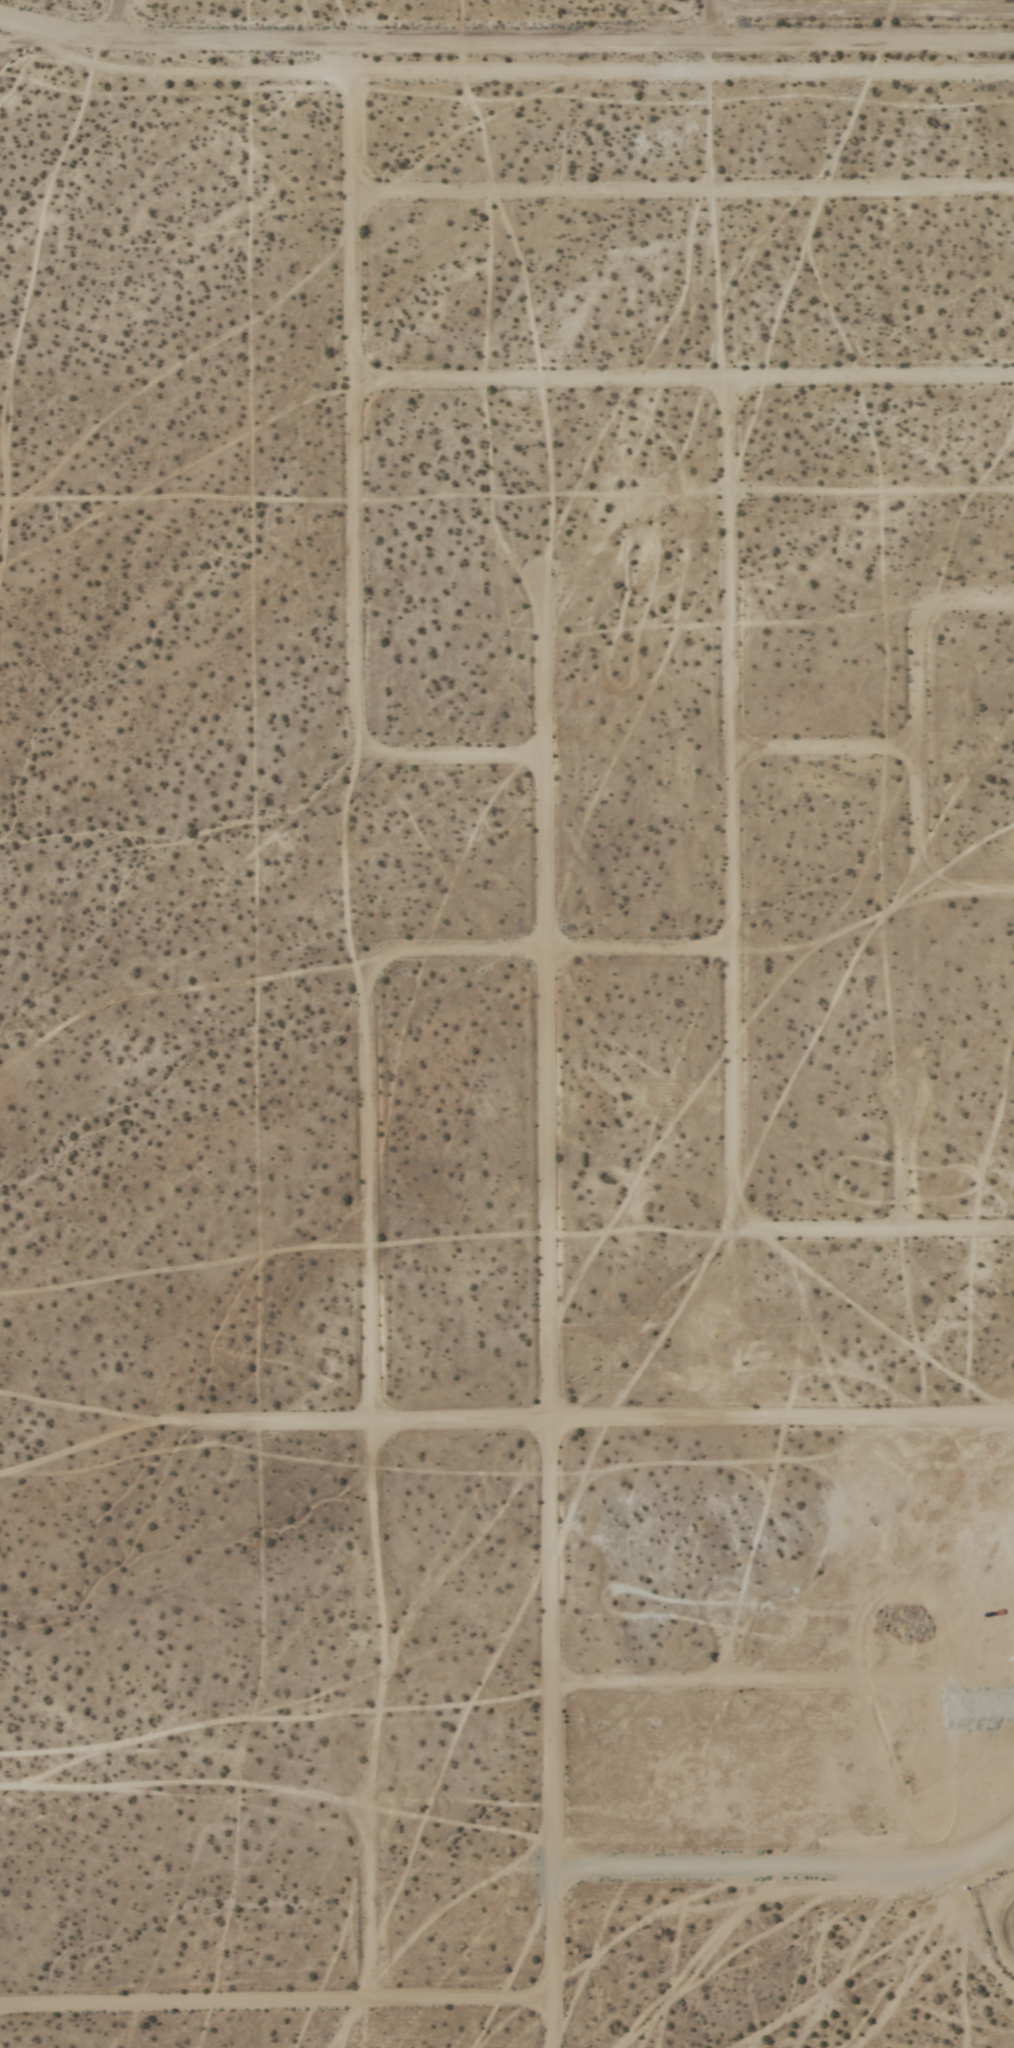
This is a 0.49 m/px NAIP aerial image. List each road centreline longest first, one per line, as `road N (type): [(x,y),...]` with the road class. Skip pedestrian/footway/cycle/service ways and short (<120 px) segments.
road 1 (track): [(382,1652),(366,989),(347,941),(345,892),(345,816),(358,763),(354,36)]
road 2 (track): [(549,2047),(545,663),(563,587)]
road 3 (track): [(0,54),(167,70),(354,74),(1013,75)]
road 4 (residential): [(1013,34),(354,36),(116,30),(0,17)]
road 5 (track): [(752,1235),(738,1222),(730,1187),(731,385)]
road 6 (track): [(1013,1422),(270,1429)]
road 7 (track): [(1013,194),(356,200)]
road 8 (track): [(1013,382),(358,387)]
road 9 (track): [(552,2003),(0,2011)]
road 10 (track): [(553,1876),(936,1869),(1013,1839)]
road 11 (track): [(551,1691),(1013,1684)]
road 12 (track): [(1013,606),(949,606),(924,622),(917,753),(923,878),(948,896),(1013,895)]
road 13 (track): [(734,954),(396,955),(371,973),(366,989)]
road 14 (track): [(1013,1235),(752,1235)]
road 15 (track): [(371,2003),(373,1788)]
road 16 (track): [(545,761),(358,763)]
road 17 (track): [(917,753),(734,756)]
road 18 (track): [(898,1237),(898,1103)]

